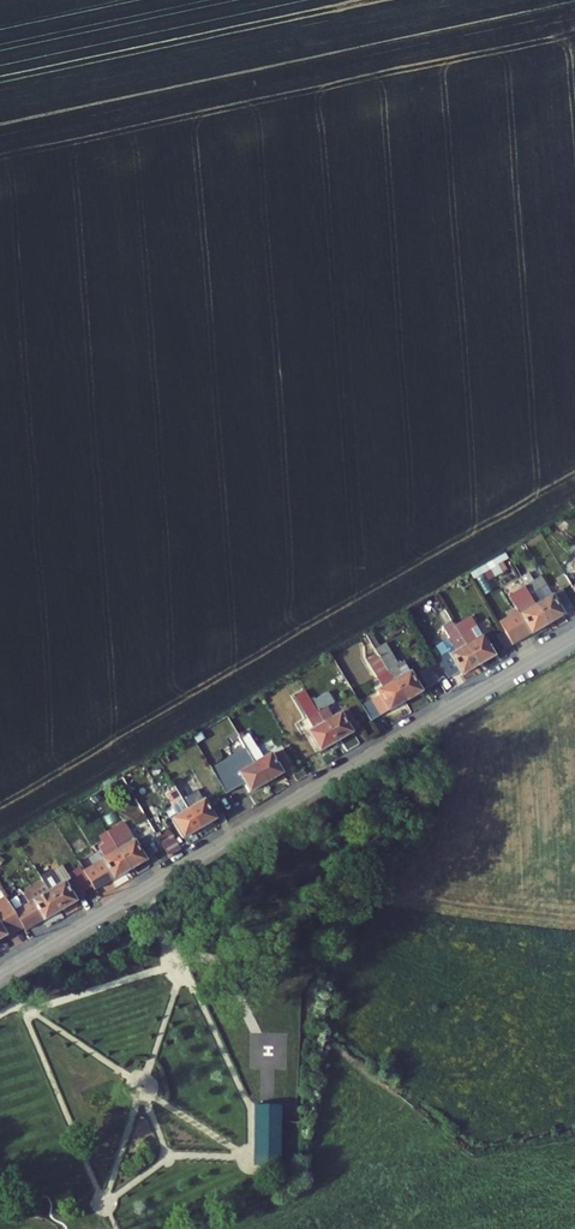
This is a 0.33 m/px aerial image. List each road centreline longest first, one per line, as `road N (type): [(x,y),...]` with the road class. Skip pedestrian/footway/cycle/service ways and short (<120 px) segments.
road 1 (residential): [(0,977),(574,639)]

